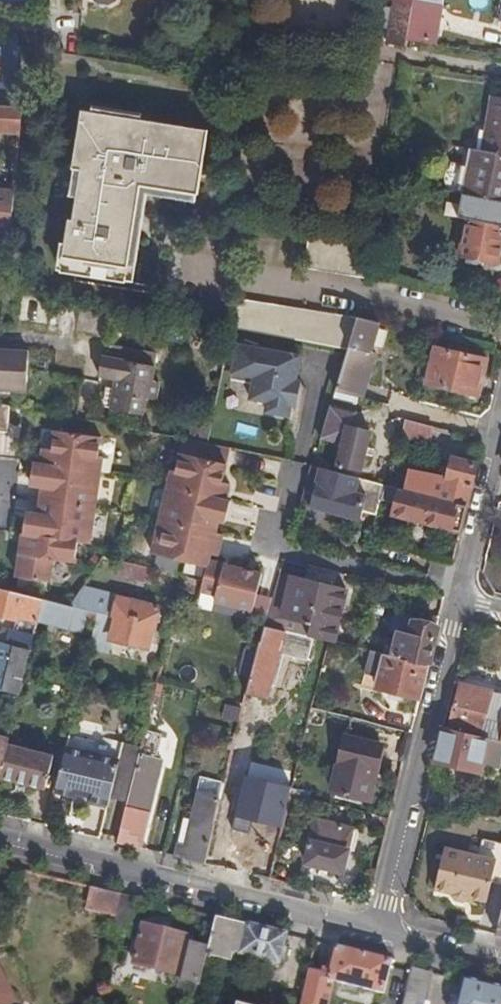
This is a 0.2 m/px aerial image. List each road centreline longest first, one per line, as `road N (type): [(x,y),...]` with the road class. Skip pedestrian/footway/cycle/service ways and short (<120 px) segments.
road 1 (residential): [(0,837),(377,931)]
road 2 (residential): [(460,599),(377,931)]
road 3 (residential): [(500,411),(460,599)]
road 4 (residential): [(377,931),(500,963)]

